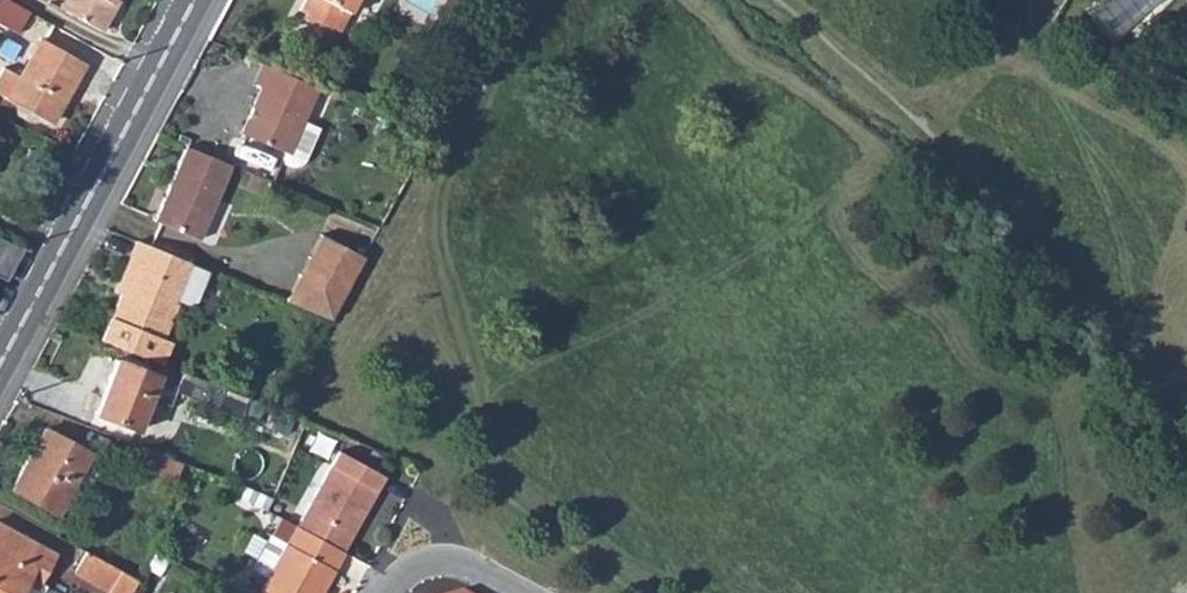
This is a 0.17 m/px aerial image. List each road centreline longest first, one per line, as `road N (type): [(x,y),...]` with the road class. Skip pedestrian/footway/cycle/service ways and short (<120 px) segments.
road 1 (tertiary): [(0,357),(189,0)]
road 2 (residential): [(389,592),(426,565),(457,566),(520,592)]

